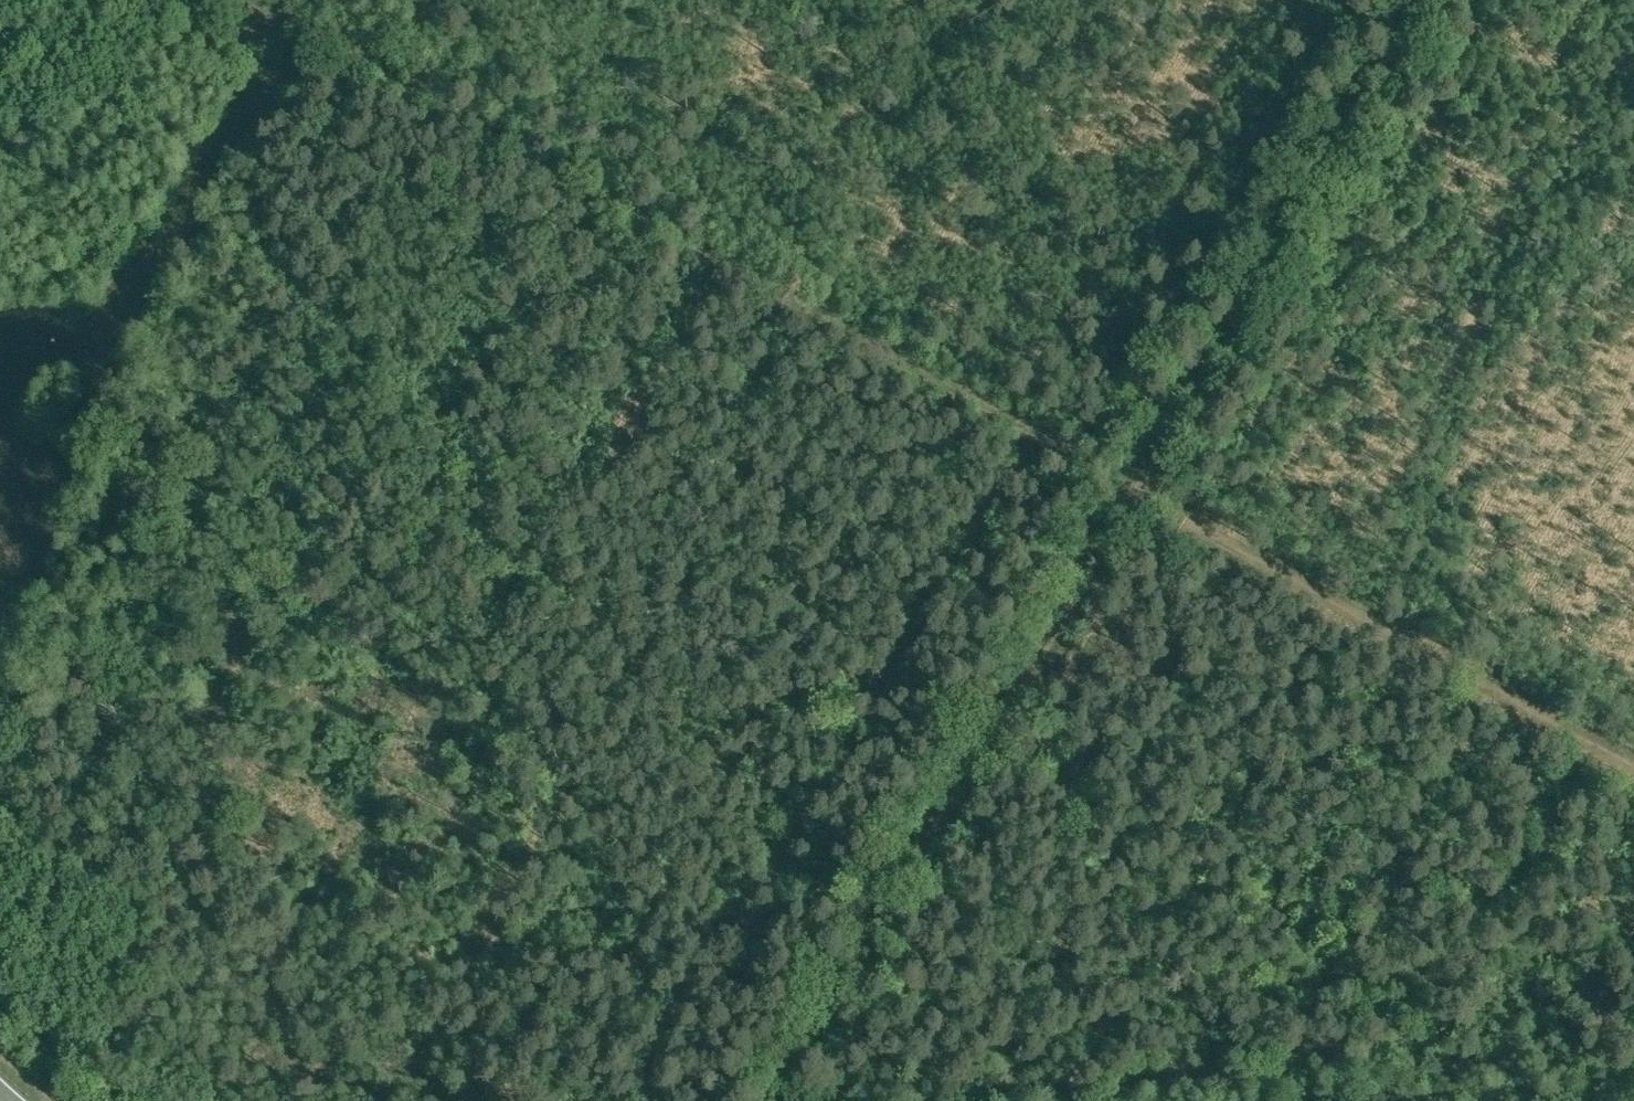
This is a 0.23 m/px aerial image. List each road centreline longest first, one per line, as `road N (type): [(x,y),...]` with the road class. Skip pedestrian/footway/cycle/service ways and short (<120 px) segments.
road 1 (track): [(1433,0),(778,1100)]
road 2 (track): [(1633,746),(1150,482)]

